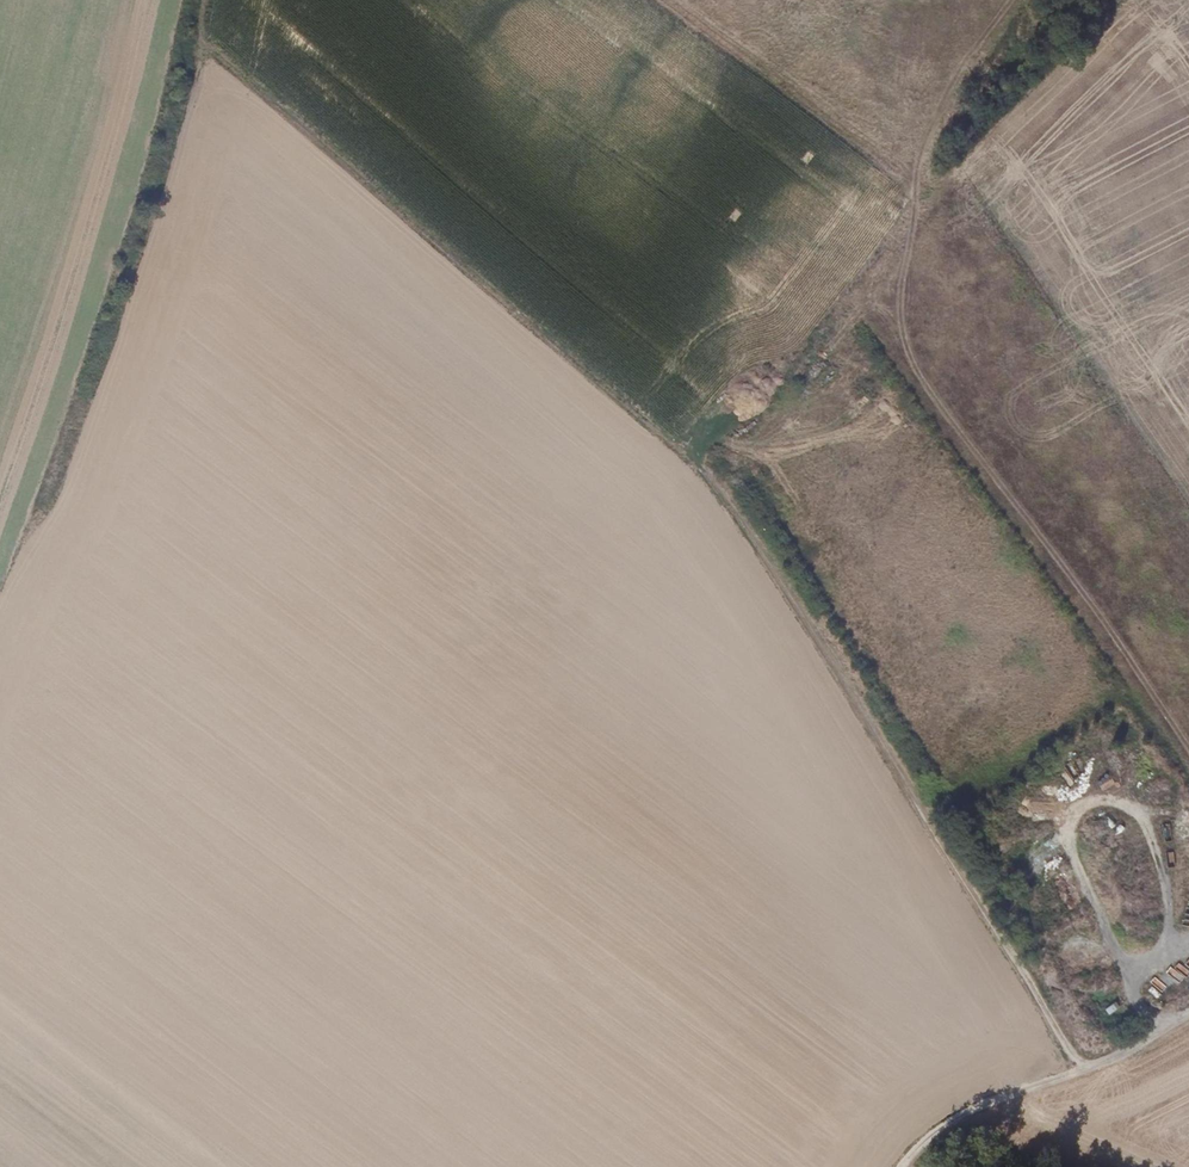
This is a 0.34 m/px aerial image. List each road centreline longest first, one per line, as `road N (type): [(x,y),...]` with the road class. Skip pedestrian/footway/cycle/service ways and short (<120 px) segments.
road 1 (track): [(1082,1071),(722,486)]
road 2 (track): [(1188,1014),(1082,1071),(941,1127),(907,1166)]

